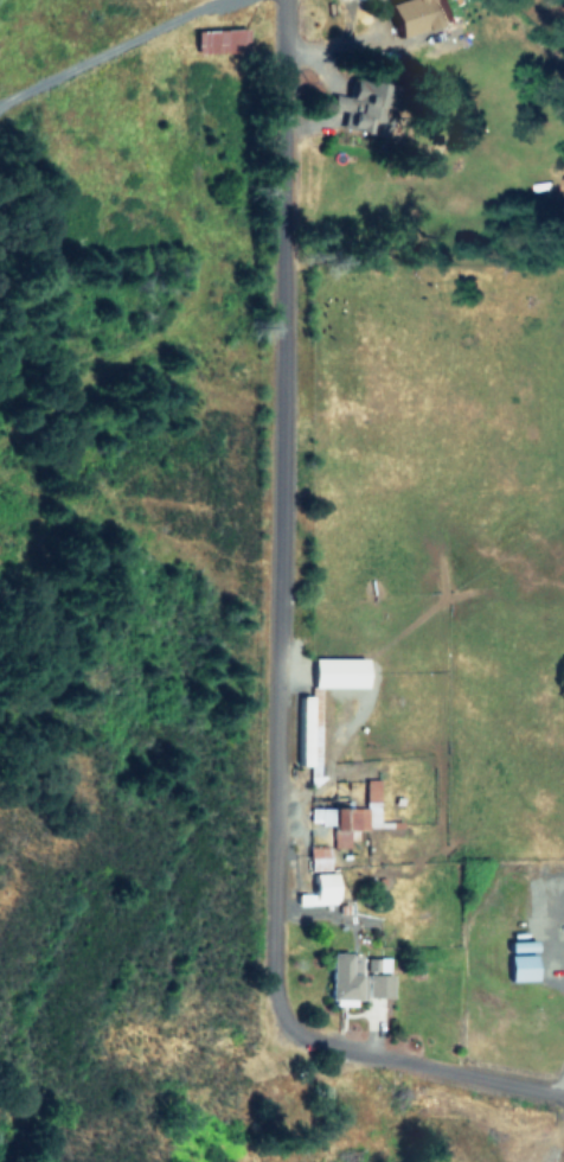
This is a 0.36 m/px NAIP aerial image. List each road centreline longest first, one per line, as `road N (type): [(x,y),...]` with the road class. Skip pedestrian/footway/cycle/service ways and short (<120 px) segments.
road 1 (residential): [(563,1097),(329,1051),(305,1040),(281,1000),(290,0)]
road 2 (track): [(180,0),(162,17),(147,149),(196,248),(205,296),(175,333),(0,449)]

